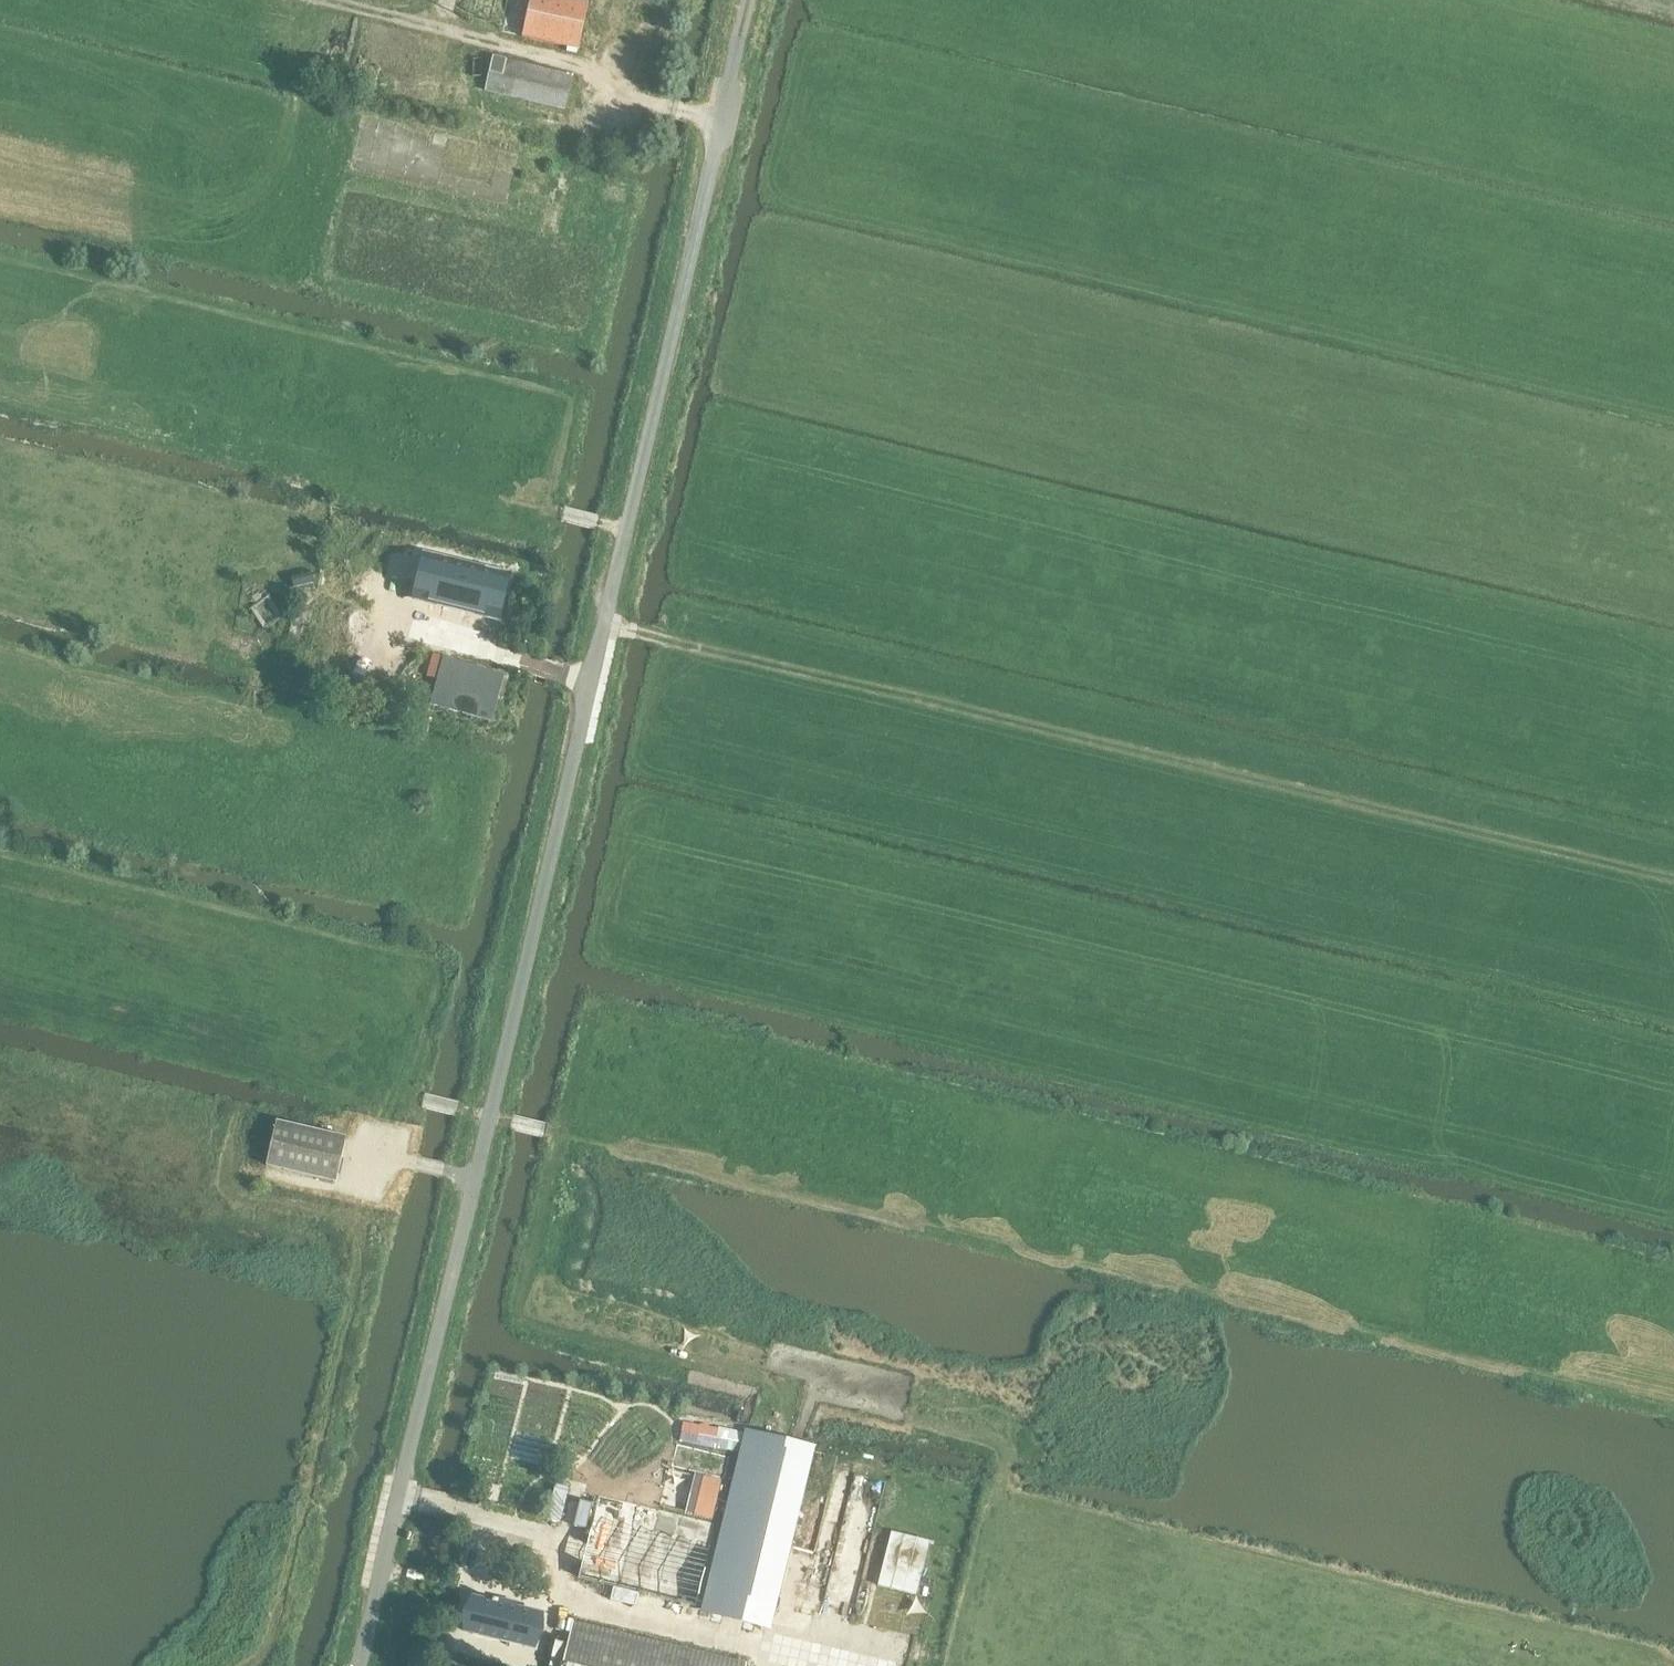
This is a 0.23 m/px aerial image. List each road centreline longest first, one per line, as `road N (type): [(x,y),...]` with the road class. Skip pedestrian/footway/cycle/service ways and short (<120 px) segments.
road 1 (unclassified): [(359,1665),(743,36)]
road 2 (track): [(1673,877),(647,636)]
road 3 (track): [(454,1512),(542,1527),(568,1595),(814,1665)]
road 4 (track): [(297,581),(467,618),(532,665)]

